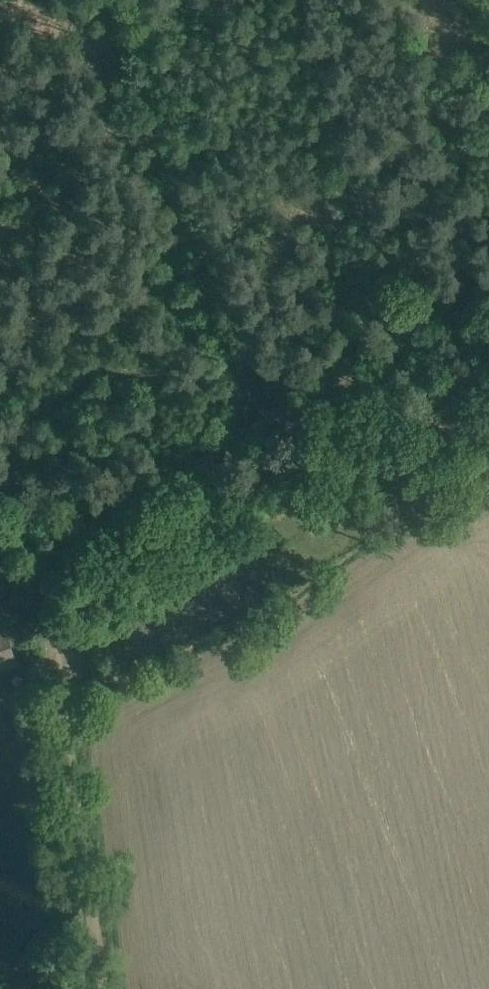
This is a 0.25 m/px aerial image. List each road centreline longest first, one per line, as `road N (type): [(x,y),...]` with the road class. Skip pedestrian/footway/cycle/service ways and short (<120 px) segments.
road 1 (track): [(256,430),(100,0)]
road 2 (track): [(106,988),(40,561)]
road 3 (track): [(0,457),(74,386),(228,353)]
road 4 (track): [(256,430),(40,561)]
road 5 (track): [(488,297),(335,383)]

